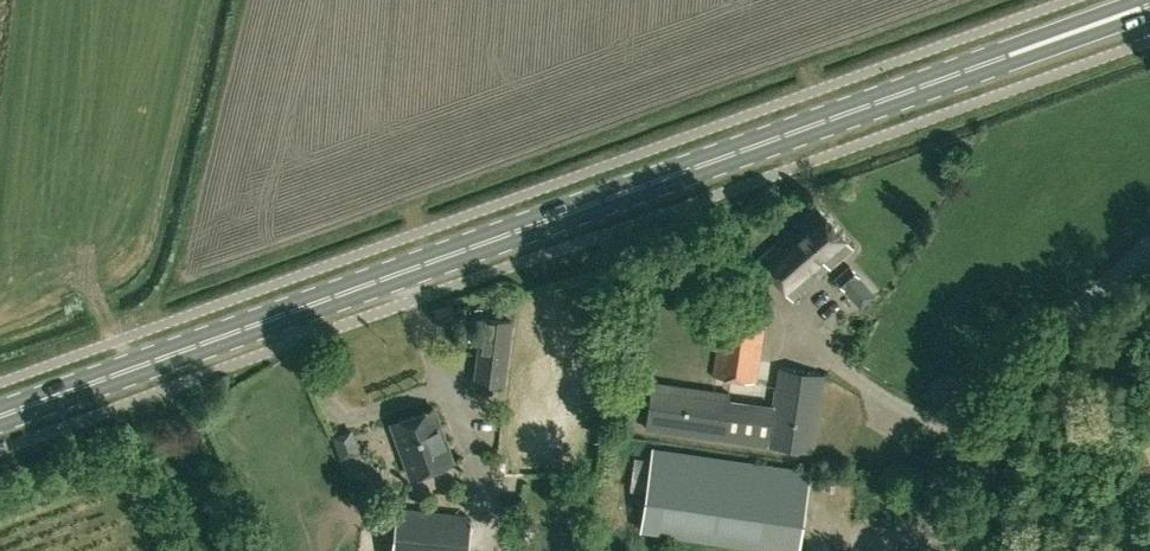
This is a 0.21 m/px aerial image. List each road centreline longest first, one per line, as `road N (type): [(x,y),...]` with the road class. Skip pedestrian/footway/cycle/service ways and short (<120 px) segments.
road 1 (primary): [(0,419),(1149,6)]
road 2 (unclassified): [(962,550),(1018,390),(1149,277)]
road 3 (track): [(228,550),(159,396)]

